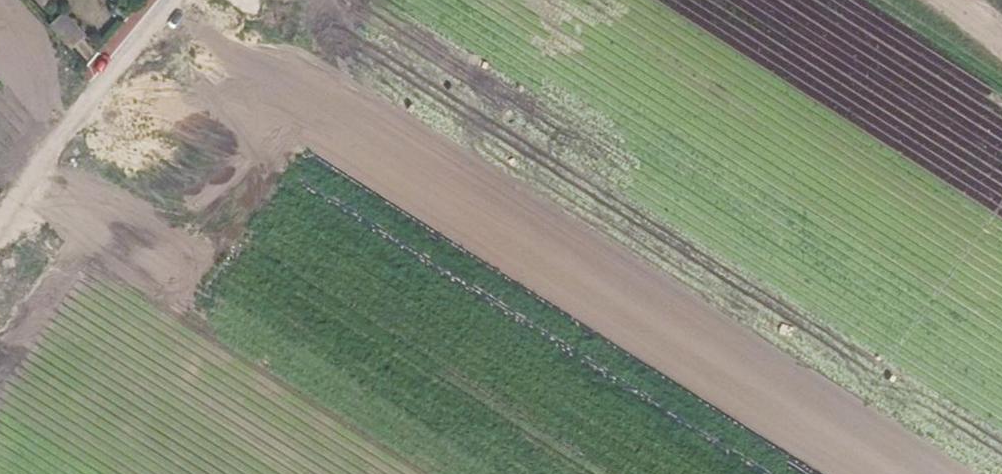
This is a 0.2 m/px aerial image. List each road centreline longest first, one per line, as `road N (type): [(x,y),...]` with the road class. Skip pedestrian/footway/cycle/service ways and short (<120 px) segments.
road 1 (track): [(0,215),(98,79)]

